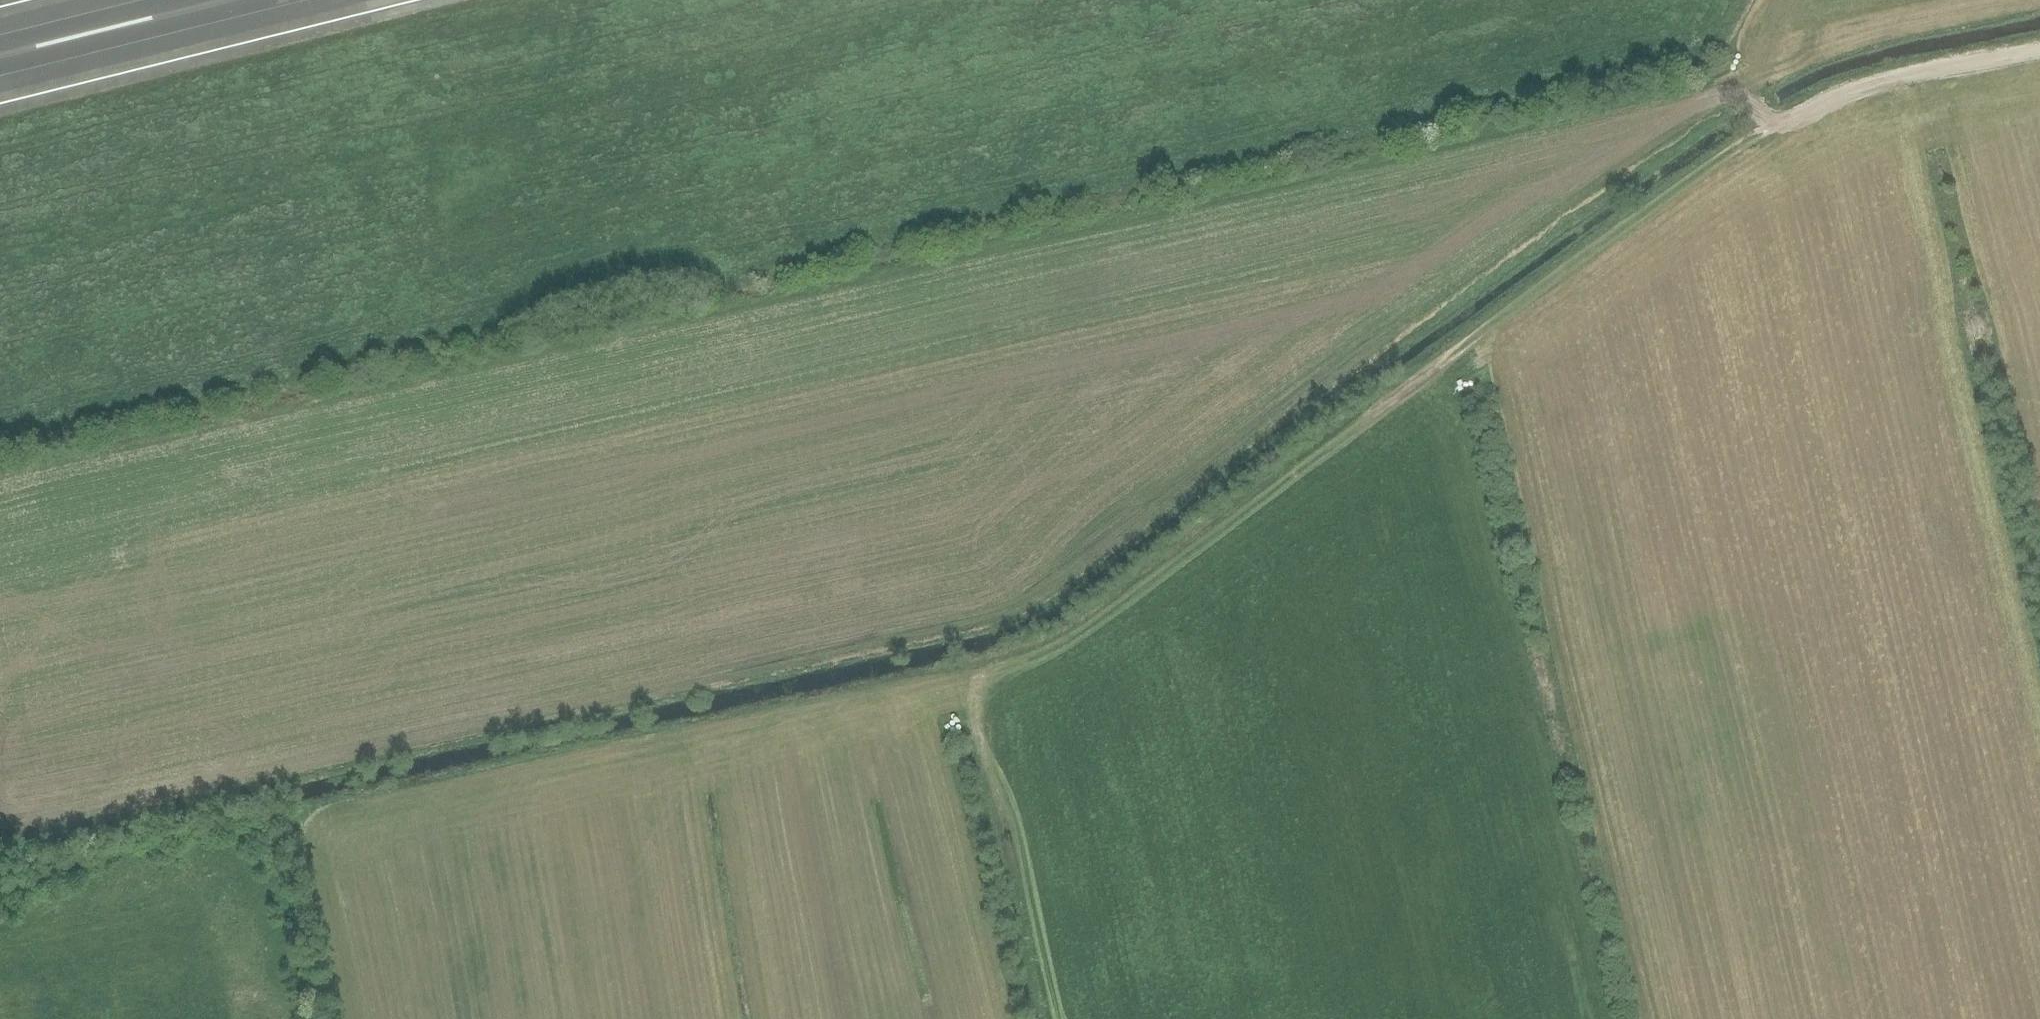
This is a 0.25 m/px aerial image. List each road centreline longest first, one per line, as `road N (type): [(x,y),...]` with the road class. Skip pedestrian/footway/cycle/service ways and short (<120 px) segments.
road 1 (track): [(1048,1018),(976,711),(976,684),(1081,619),(1744,142),(1835,103),(2039,53)]

